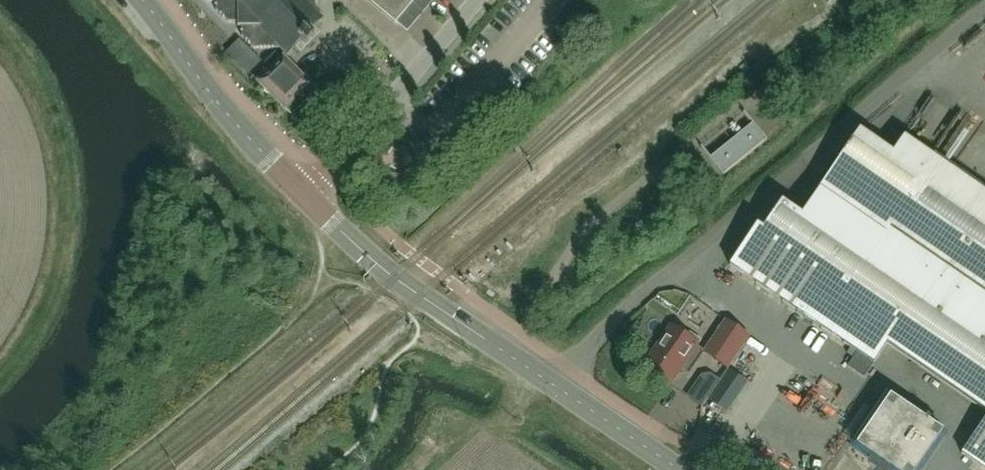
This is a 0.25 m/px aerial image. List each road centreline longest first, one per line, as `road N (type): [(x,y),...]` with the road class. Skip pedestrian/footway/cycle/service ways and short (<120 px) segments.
road 1 (unclassified): [(558,388),(656,284),(983,0)]
road 2 (tertiary): [(558,388),(394,278),(304,193)]
road 3 (residential): [(304,193),(479,0)]
road 4 (tertiary): [(304,193),(214,95),(144,0)]
road 5 (tertiary): [(679,469),(558,388)]

